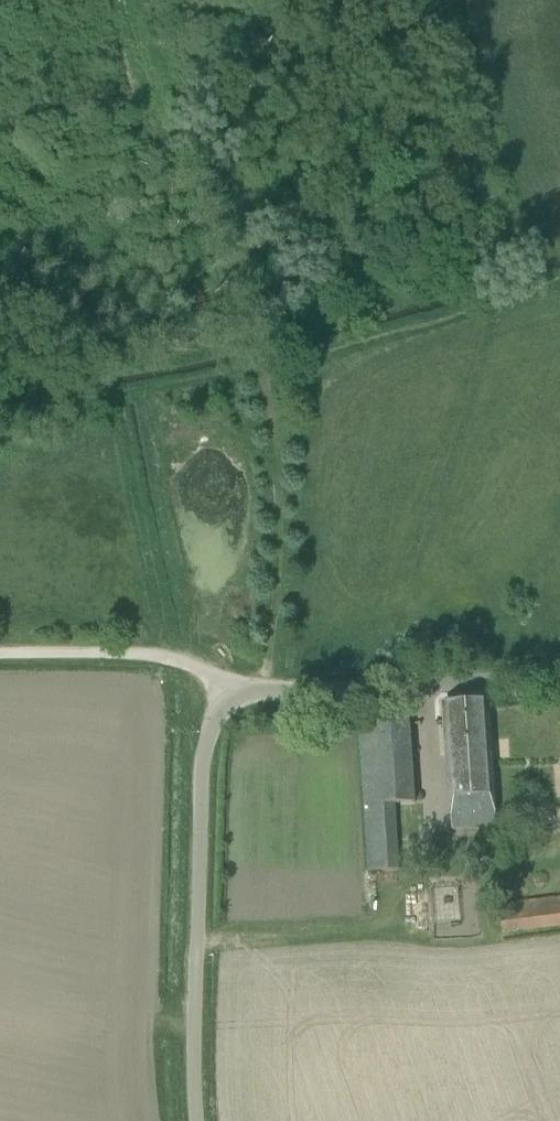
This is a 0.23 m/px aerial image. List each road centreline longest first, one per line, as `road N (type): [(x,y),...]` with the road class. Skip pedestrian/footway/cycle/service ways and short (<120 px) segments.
road 1 (unclassified): [(202,1120),(194,1050),(206,744),(215,720),(232,702),(274,689),(559,674)]
road 2 (track): [(118,0),(268,389)]
road 3 (track): [(268,389),(274,689)]
road 4 (track): [(232,702),(212,679),(170,661),(0,655)]

